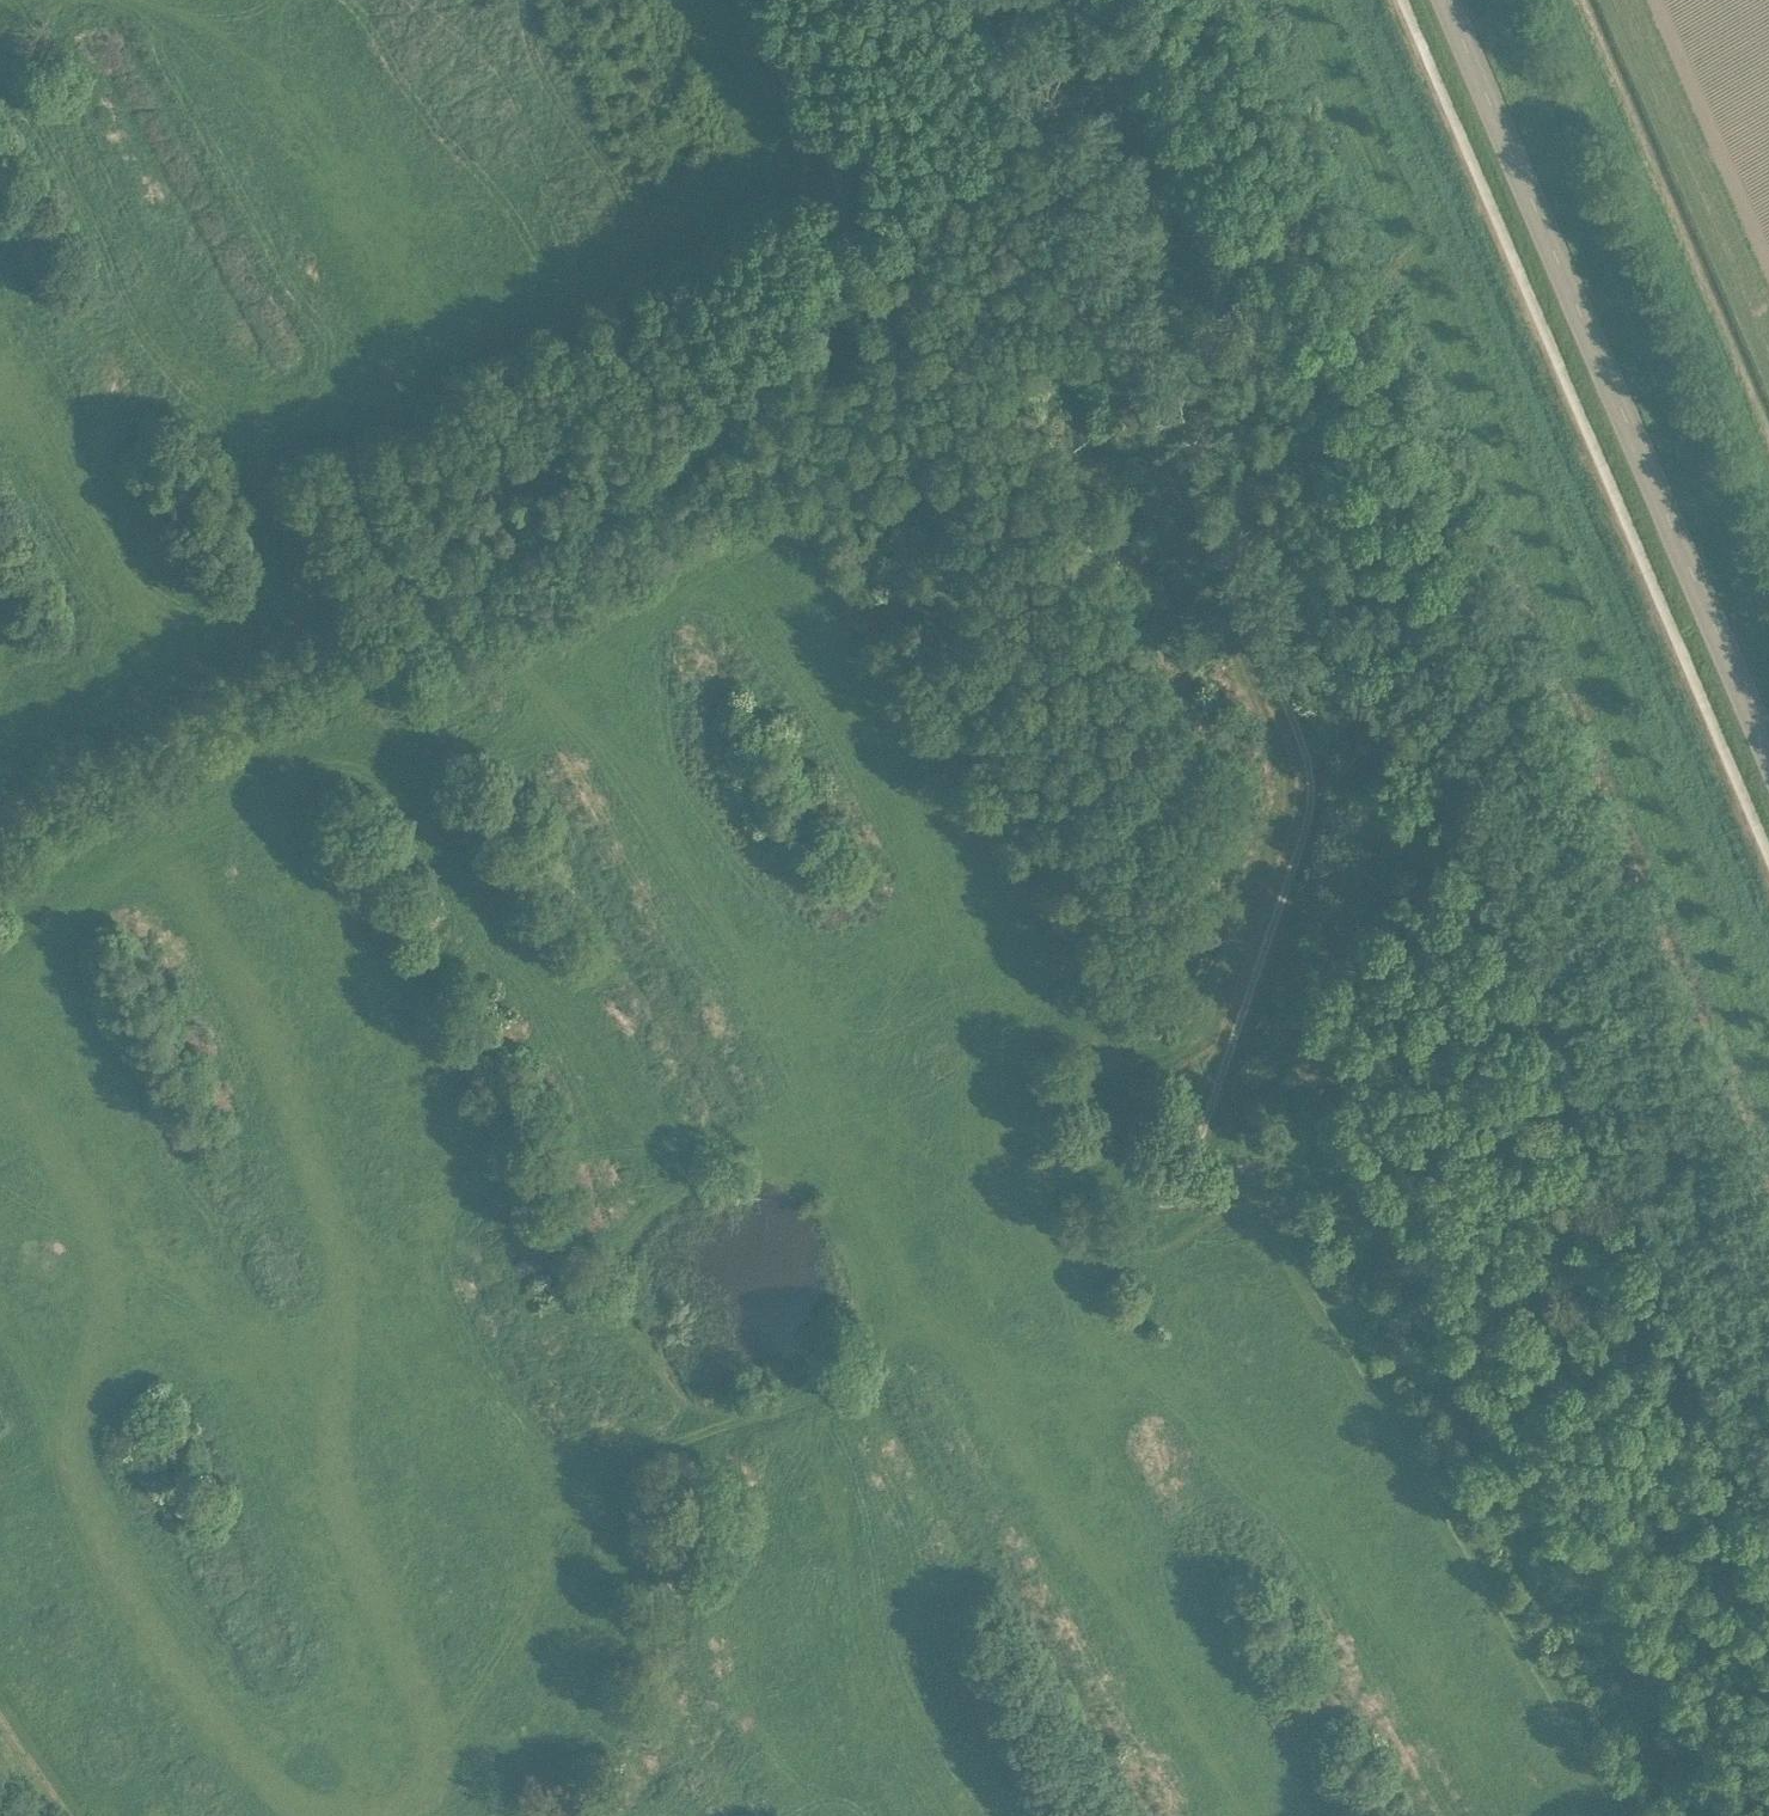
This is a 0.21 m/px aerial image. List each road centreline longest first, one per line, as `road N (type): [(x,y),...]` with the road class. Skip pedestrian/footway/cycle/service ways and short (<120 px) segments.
road 1 (track): [(0,871),(760,407)]
road 2 (tertiary): [(1445,0),(1768,762)]

